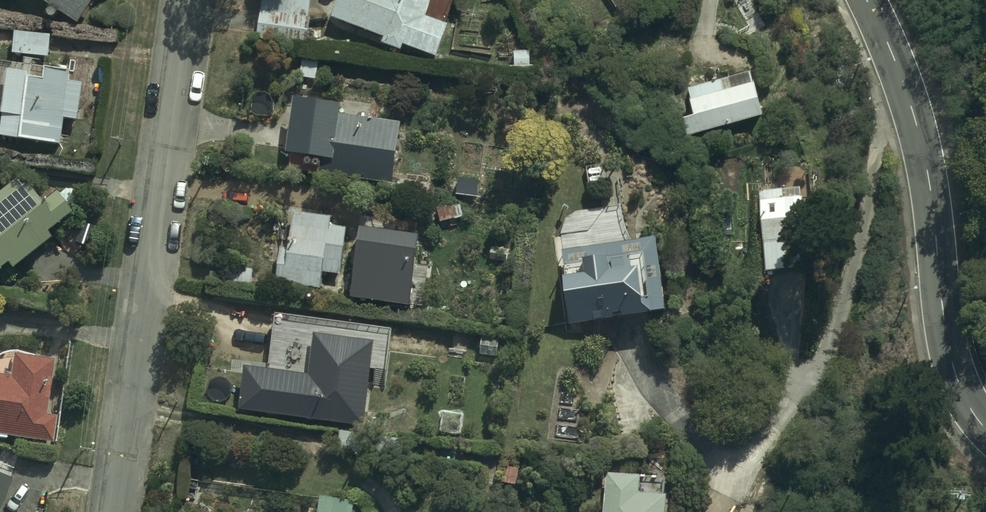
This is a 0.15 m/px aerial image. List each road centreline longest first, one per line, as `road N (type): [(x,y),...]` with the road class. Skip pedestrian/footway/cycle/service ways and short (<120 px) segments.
road 1 (residential): [(190,0),(116,511)]
road 2 (tertiary): [(866,0),(915,118),(950,355),(985,431)]

